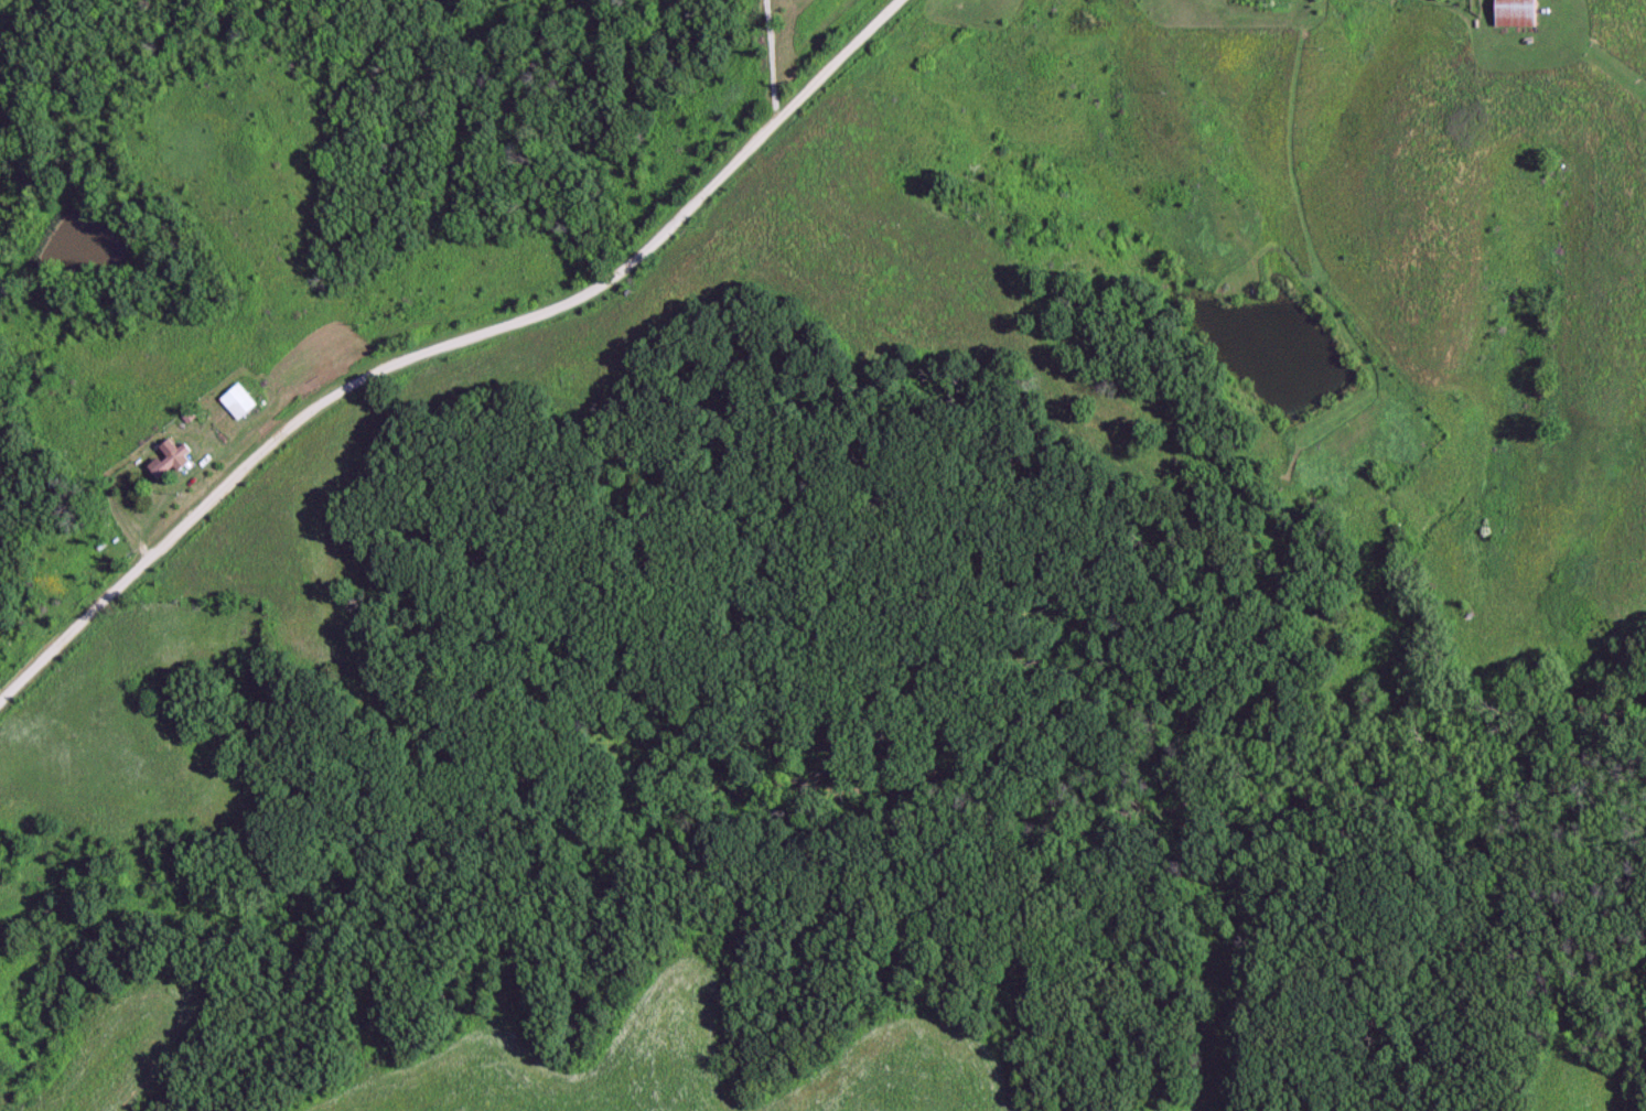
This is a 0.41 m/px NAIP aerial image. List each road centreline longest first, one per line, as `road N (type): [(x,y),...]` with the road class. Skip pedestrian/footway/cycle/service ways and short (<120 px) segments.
road 1 (residential): [(0,692),(292,418),(373,366),(599,283),(656,239),(830,54),(872,41),(910,0)]

